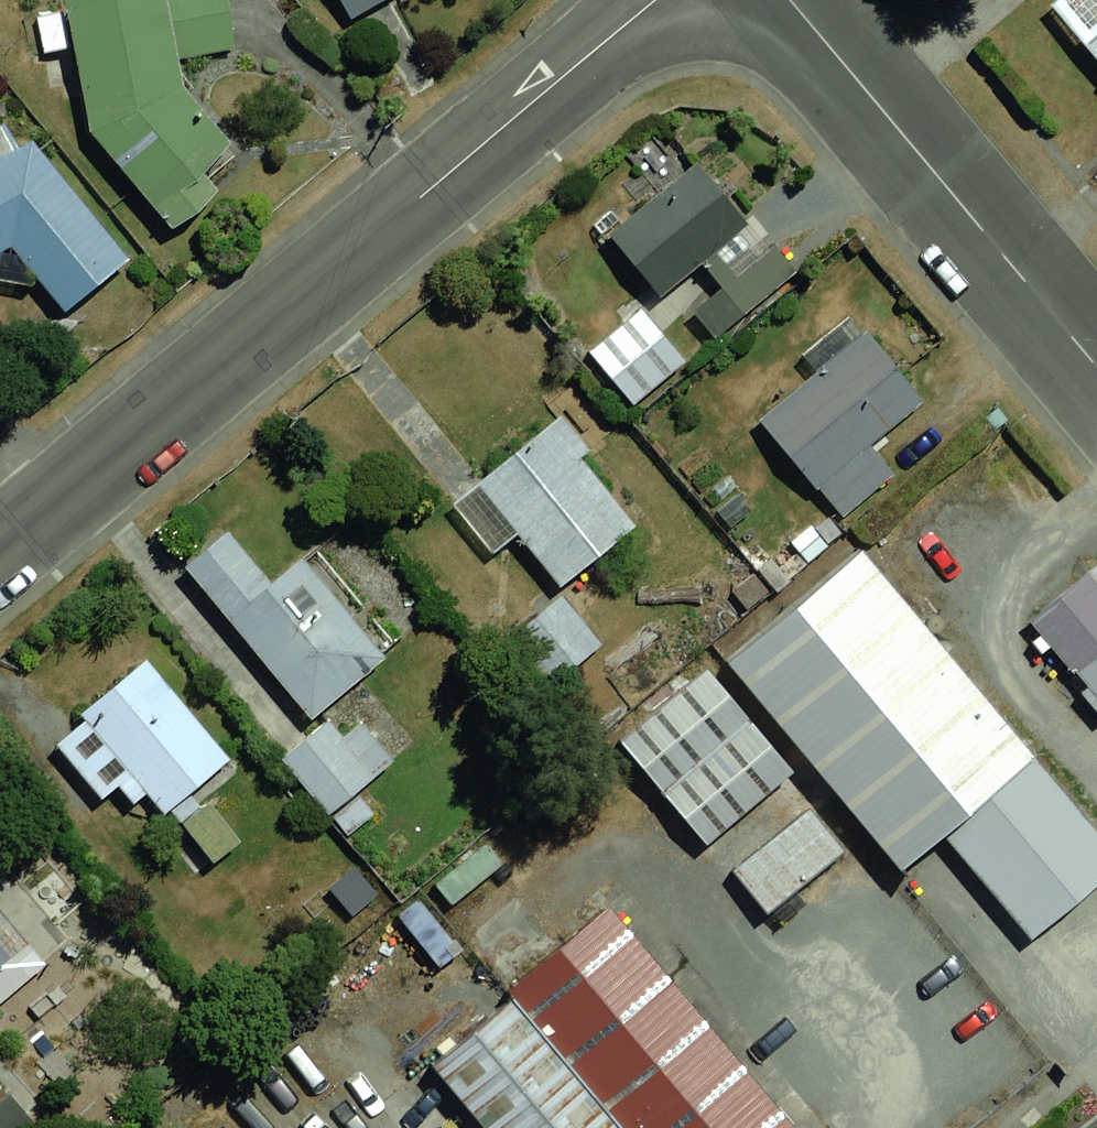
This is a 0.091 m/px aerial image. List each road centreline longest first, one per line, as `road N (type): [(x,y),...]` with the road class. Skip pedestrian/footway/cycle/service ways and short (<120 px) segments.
road 1 (residential): [(0,548),(655,0)]
road 2 (residential): [(791,0),(1096,366)]

